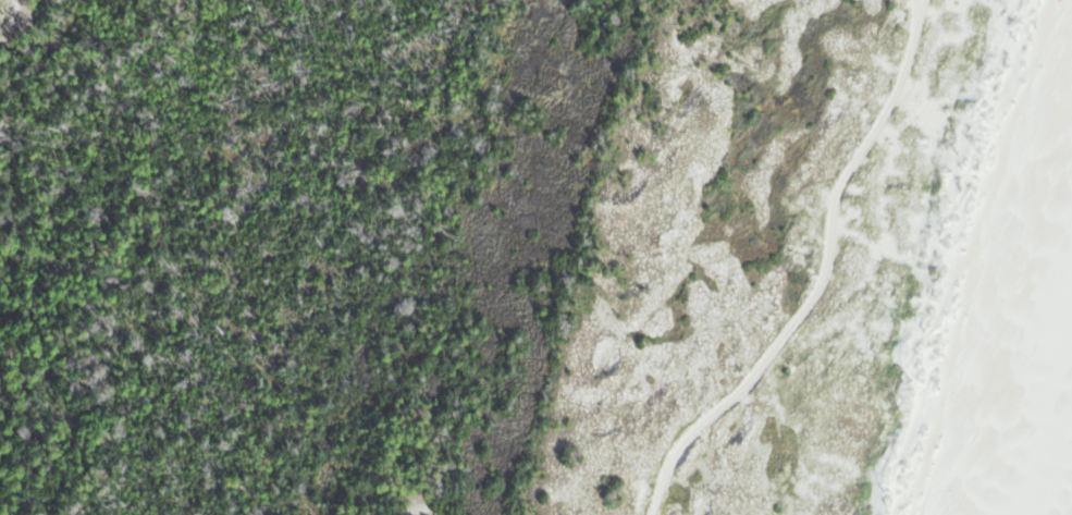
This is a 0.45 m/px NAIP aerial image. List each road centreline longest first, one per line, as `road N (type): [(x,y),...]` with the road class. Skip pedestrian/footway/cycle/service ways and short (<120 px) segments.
road 1 (track): [(652,514),(679,444),(735,396),(824,274),(836,185),(894,98),(924,0)]

